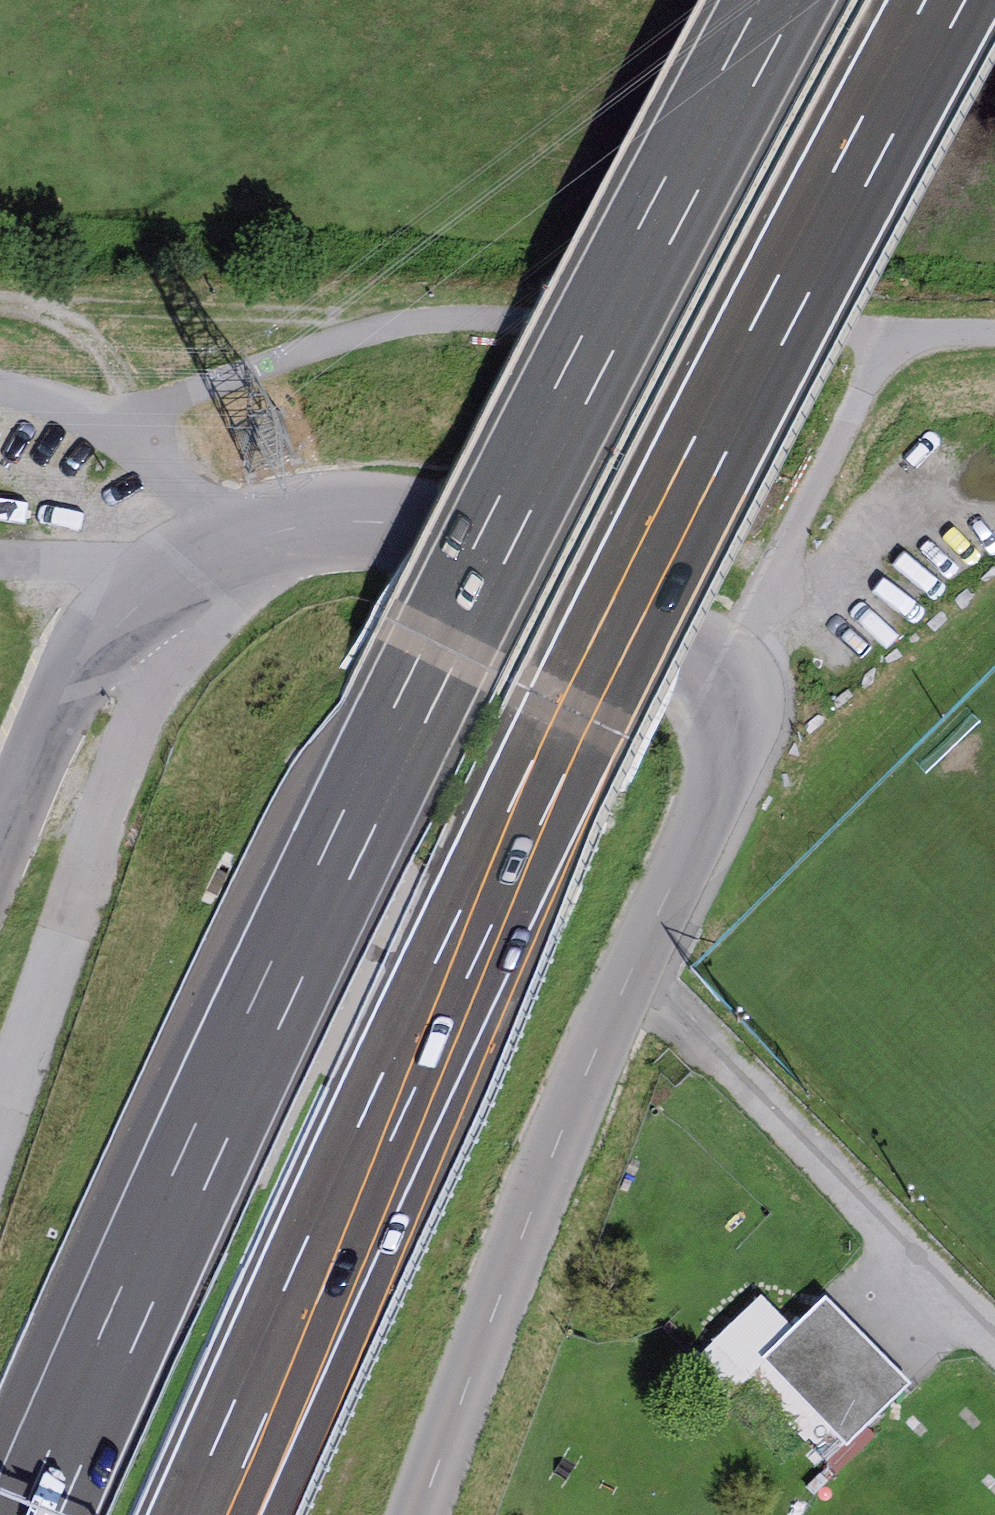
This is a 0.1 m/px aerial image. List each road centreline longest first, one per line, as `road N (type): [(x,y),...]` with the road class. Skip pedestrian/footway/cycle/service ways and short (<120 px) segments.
road 1 (motorway): [(205,1514),(484,906),(949,0)]
road 2 (motorway): [(775,0),(357,812),(38,1514)]
road 3 (unclassified): [(635,978),(724,751),(723,702),(704,666),(420,525),(379,518),(301,524),(183,573)]
road 4 (unclassified): [(428,1514),(635,978)]
road 5 (unclassified): [(994,1366),(635,978)]
road 6 (unclassified): [(183,573),(136,607),(99,649),(0,846)]
road 7 (unclassified): [(183,573),(132,411),(78,412),(0,391)]
road 8 (track): [(132,411),(116,364),(27,297),(0,292)]

